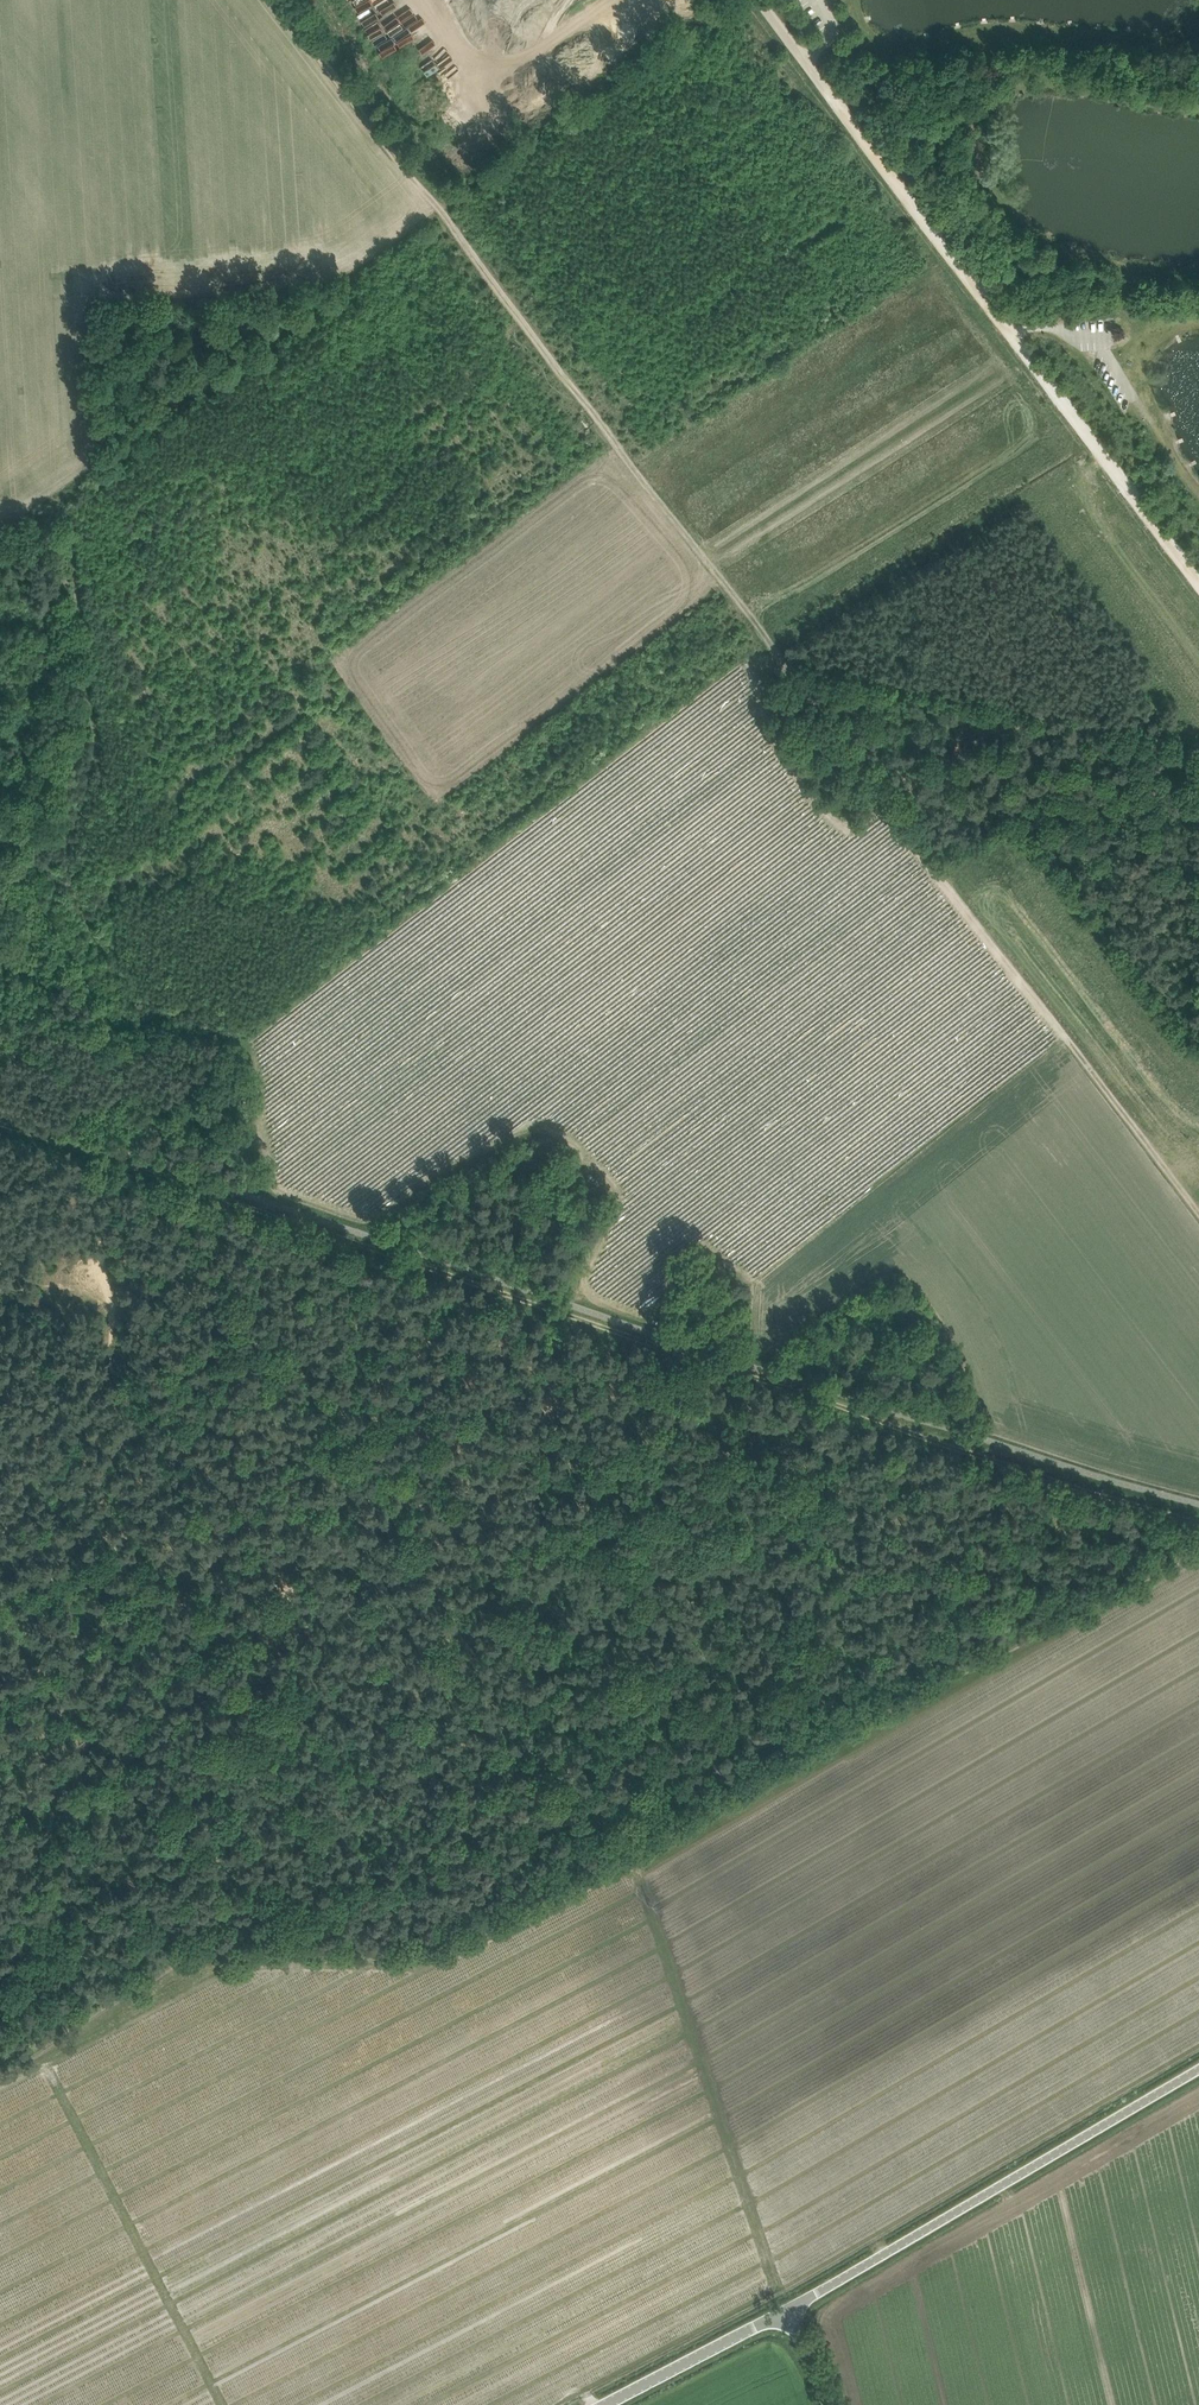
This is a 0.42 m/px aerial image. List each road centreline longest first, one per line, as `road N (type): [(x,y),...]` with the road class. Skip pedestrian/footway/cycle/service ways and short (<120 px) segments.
road 1 (track): [(281,0),(1198,1212)]
road 2 (track): [(0,1123),(1085,1489),(1198,1520)]
road 3 (track): [(0,1918),(31,1896),(51,1860),(133,1670),(147,1617),(116,1478),(123,1450),(142,1429),(113,1352),(98,1247),(108,1170),(120,1151)]
road 4 (track): [(1198,584),(807,59)]
road 5 (unclassified): [(787,2310),(1198,2069)]
road 6 (unclassified): [(606,2404),(787,2310)]

